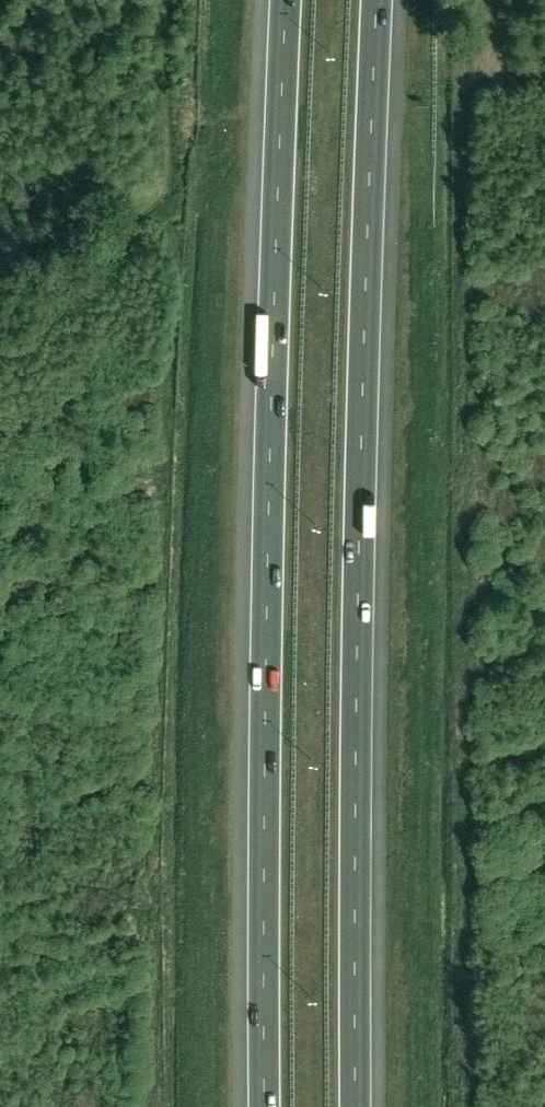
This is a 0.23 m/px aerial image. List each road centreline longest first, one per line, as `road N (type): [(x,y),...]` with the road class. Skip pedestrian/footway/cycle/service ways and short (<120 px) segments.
road 1 (motorway): [(285,0),(265,557),(263,1106)]
road 2 (motorway): [(352,1106),(379,0)]
road 3 (track): [(0,318),(161,194),(163,0)]

